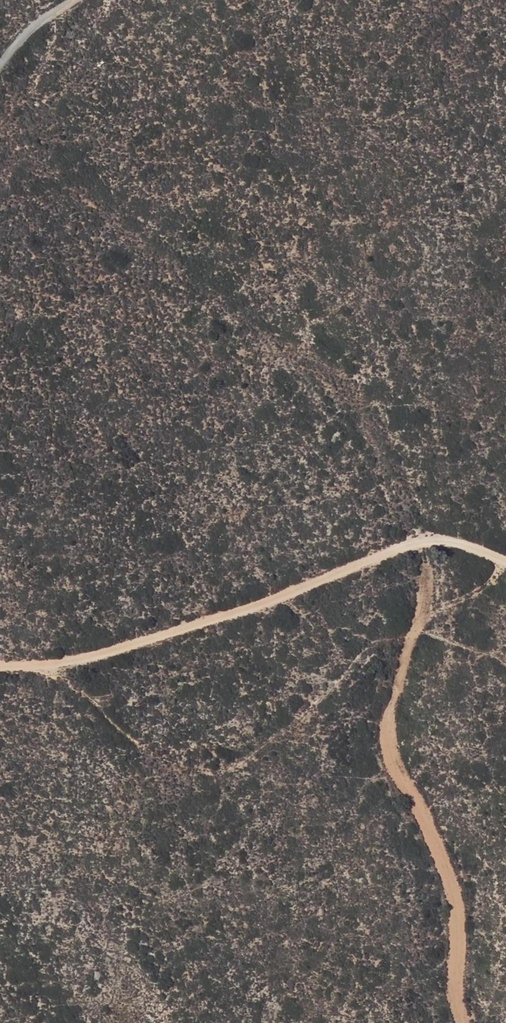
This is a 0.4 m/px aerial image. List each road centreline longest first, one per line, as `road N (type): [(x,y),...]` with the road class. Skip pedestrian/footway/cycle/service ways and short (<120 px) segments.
road 1 (track): [(0,664),(147,638),(419,543),(451,540),(505,559)]

